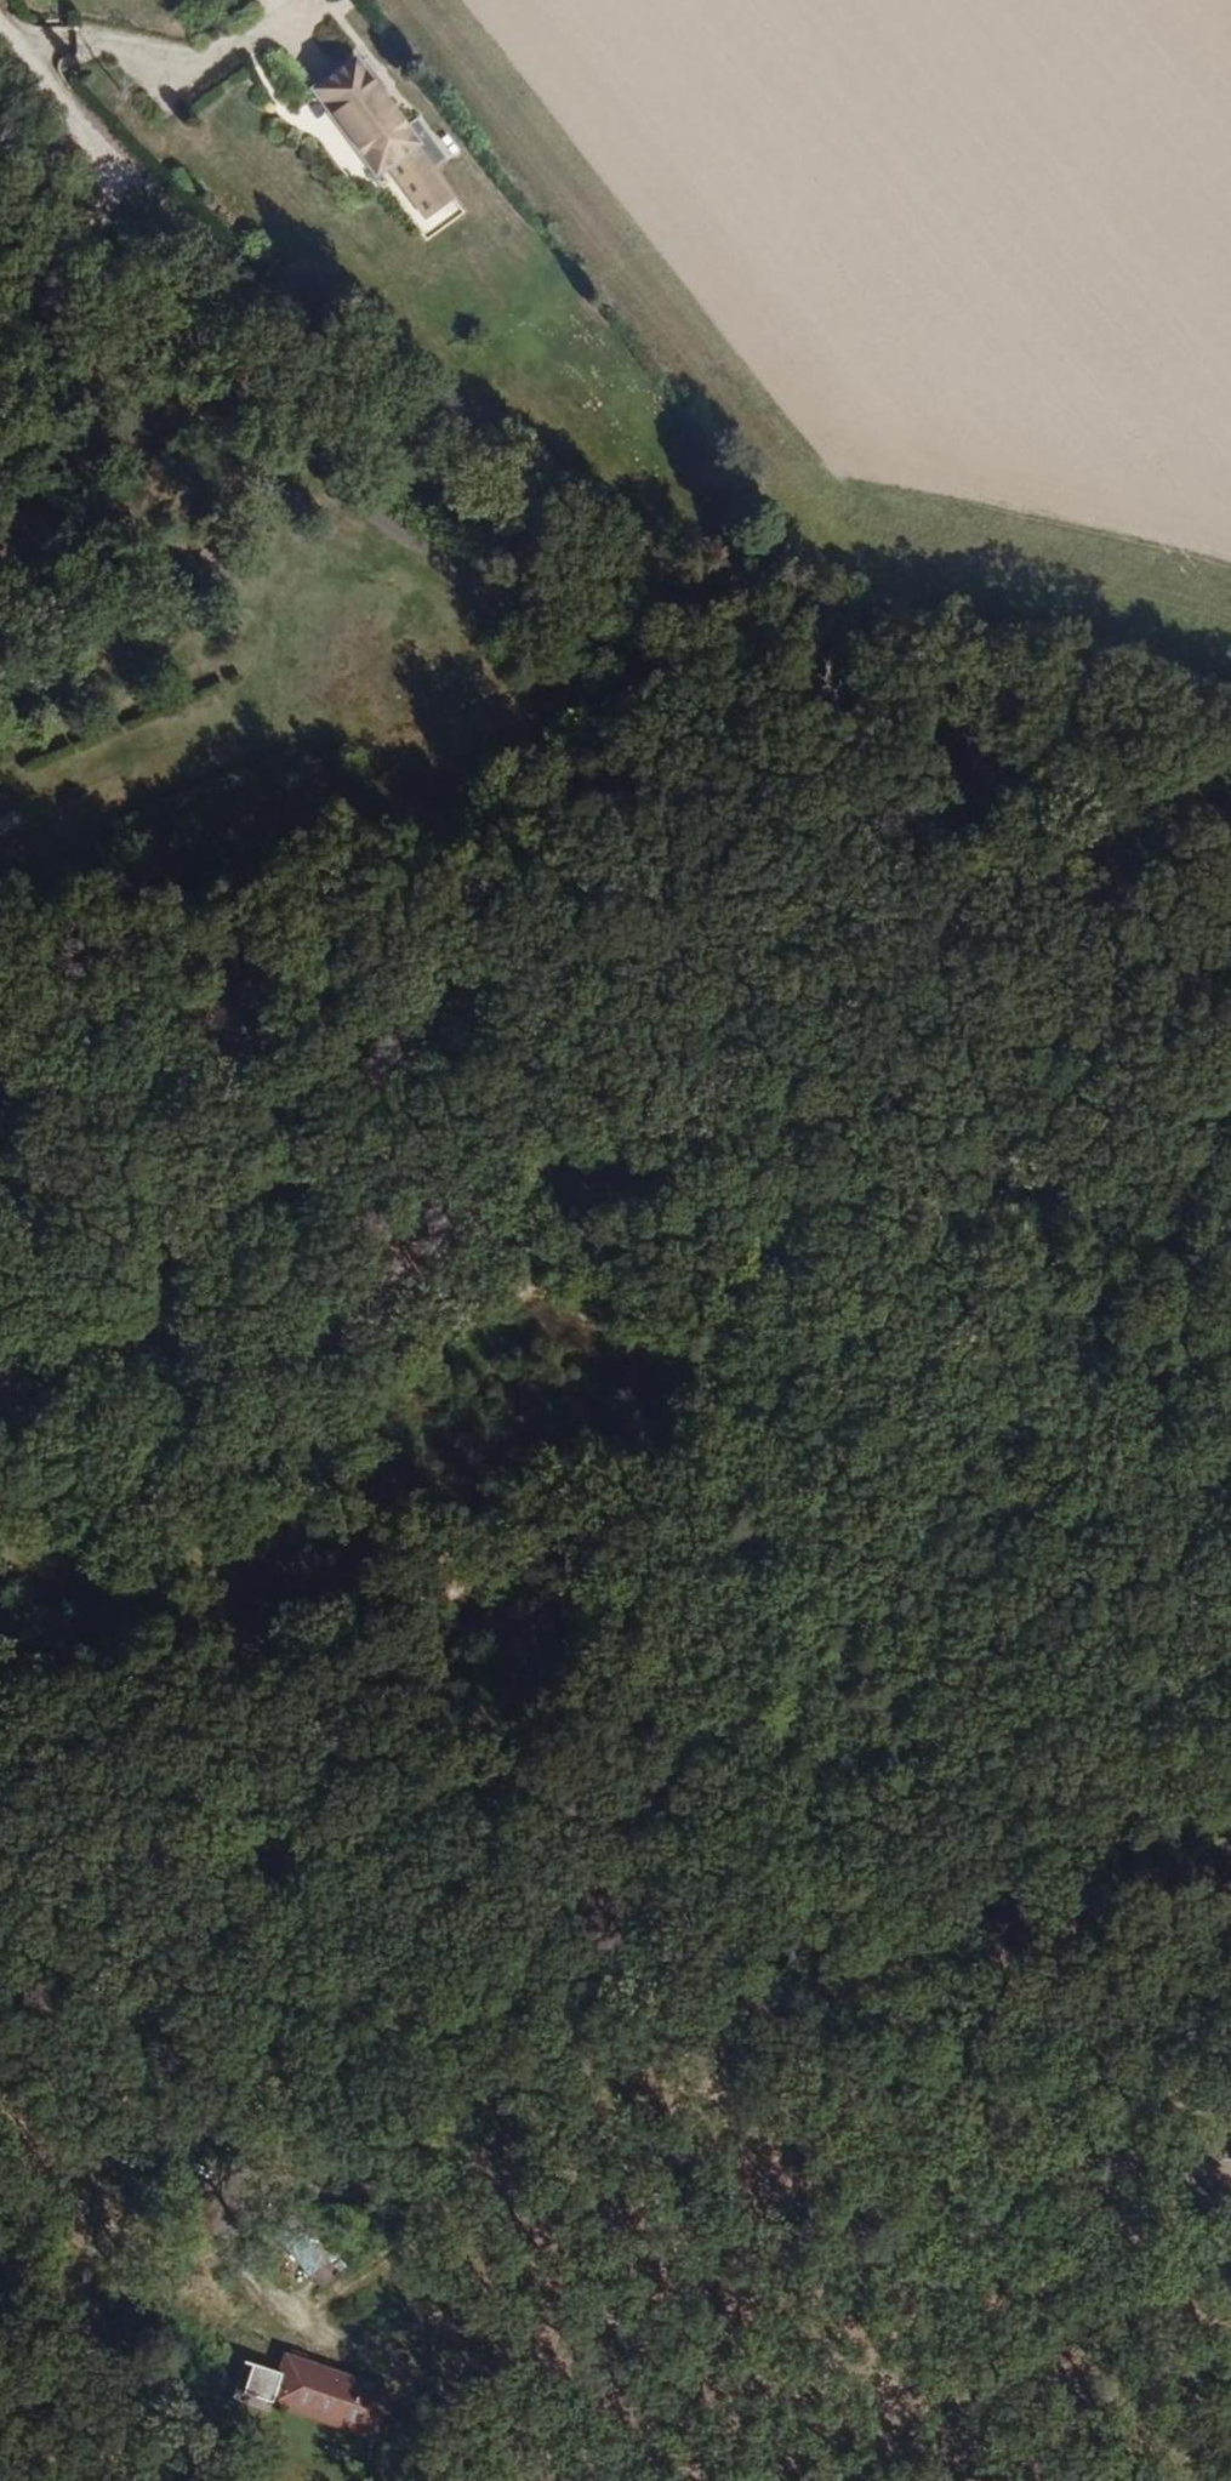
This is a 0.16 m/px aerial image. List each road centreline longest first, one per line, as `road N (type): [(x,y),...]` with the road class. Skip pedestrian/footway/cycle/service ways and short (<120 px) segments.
road 1 (track): [(0,38),(155,219),(267,329),(482,516),(622,570),(802,618),(1050,656),(1230,718)]

